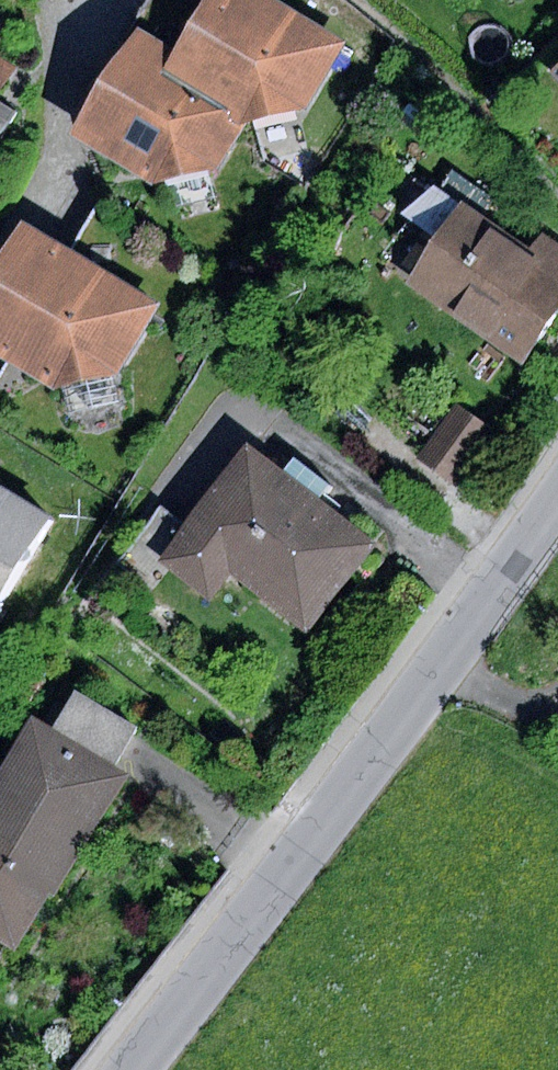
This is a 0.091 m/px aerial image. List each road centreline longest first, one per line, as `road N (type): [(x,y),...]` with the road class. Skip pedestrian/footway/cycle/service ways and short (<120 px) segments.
road 1 (residential): [(127,1069),(557,491)]

